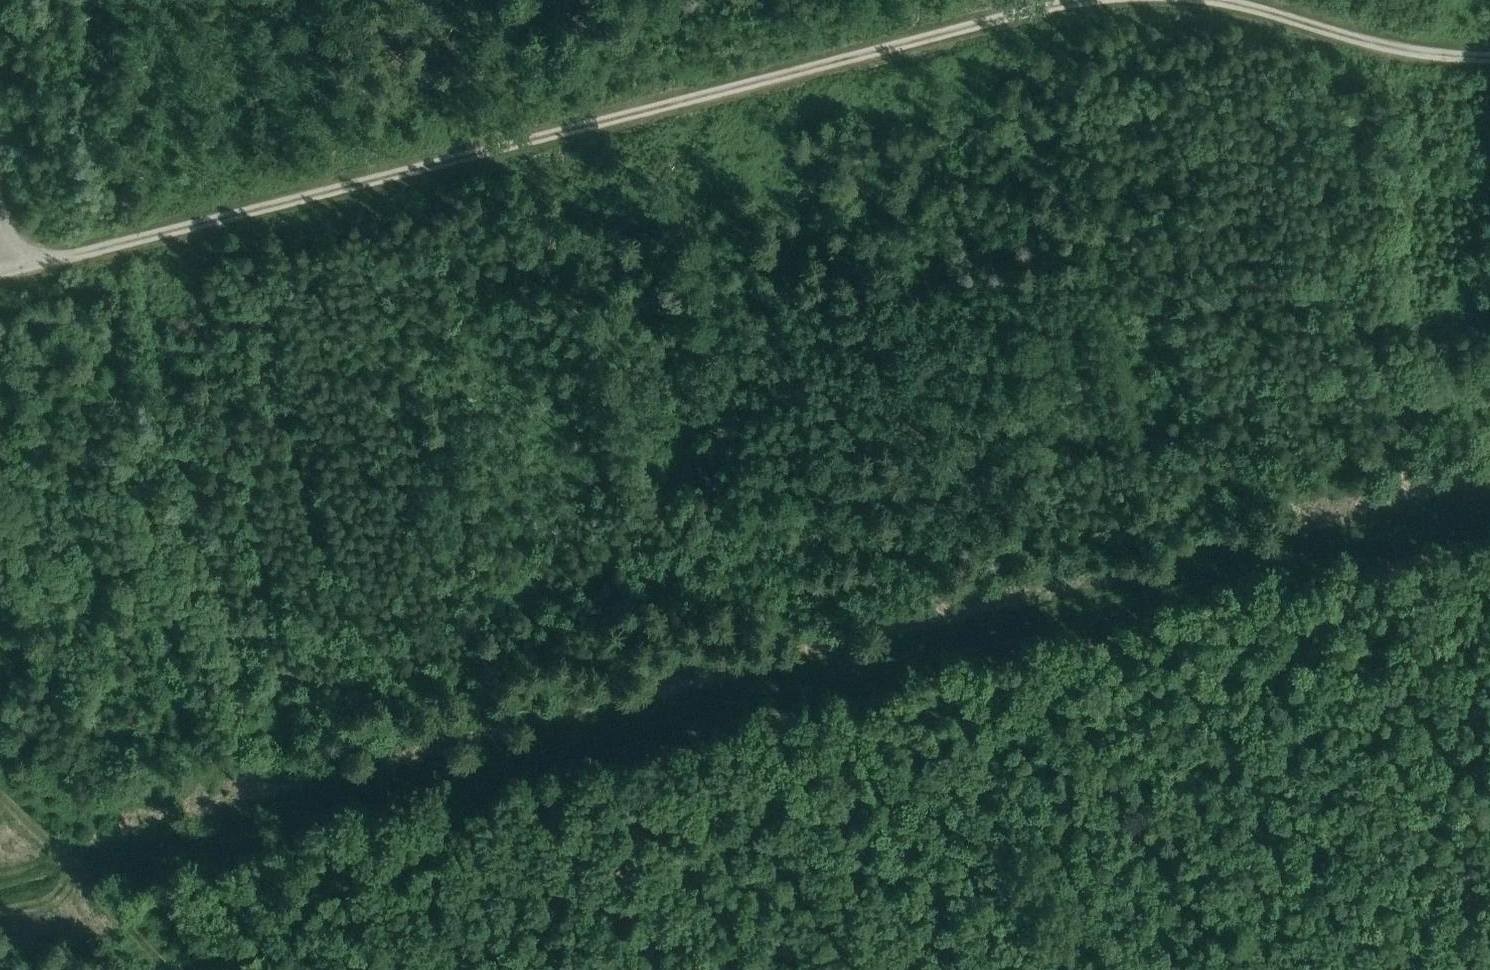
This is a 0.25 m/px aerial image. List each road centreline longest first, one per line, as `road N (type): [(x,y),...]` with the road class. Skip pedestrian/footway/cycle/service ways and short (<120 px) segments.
road 1 (track): [(16,270),(1071,0)]
road 2 (track): [(1229,0),(1390,48),(1489,57)]
road 3 (track): [(169,969),(0,791)]

